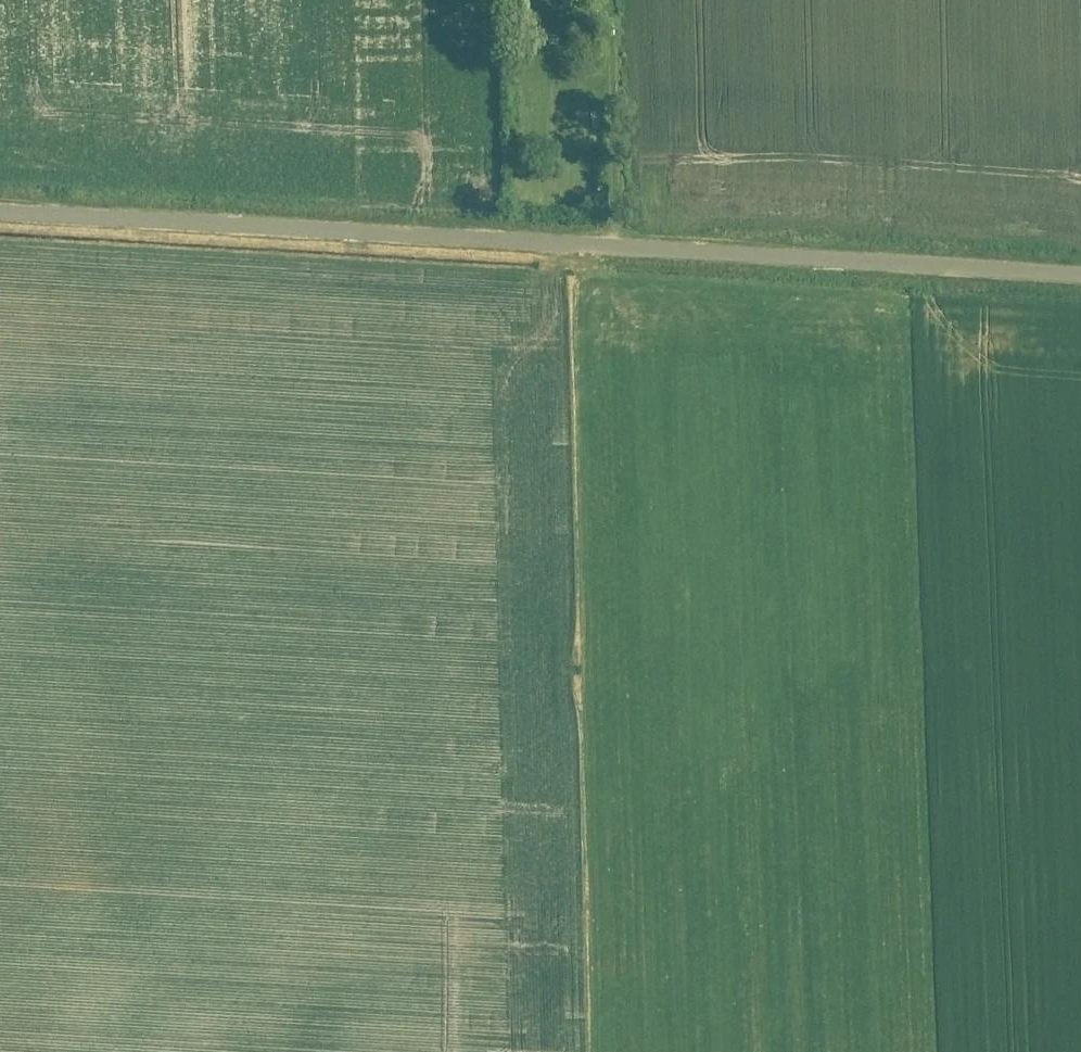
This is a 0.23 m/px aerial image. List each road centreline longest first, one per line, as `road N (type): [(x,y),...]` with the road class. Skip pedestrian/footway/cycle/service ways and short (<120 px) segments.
road 1 (unclassified): [(1080,281),(0,205)]

